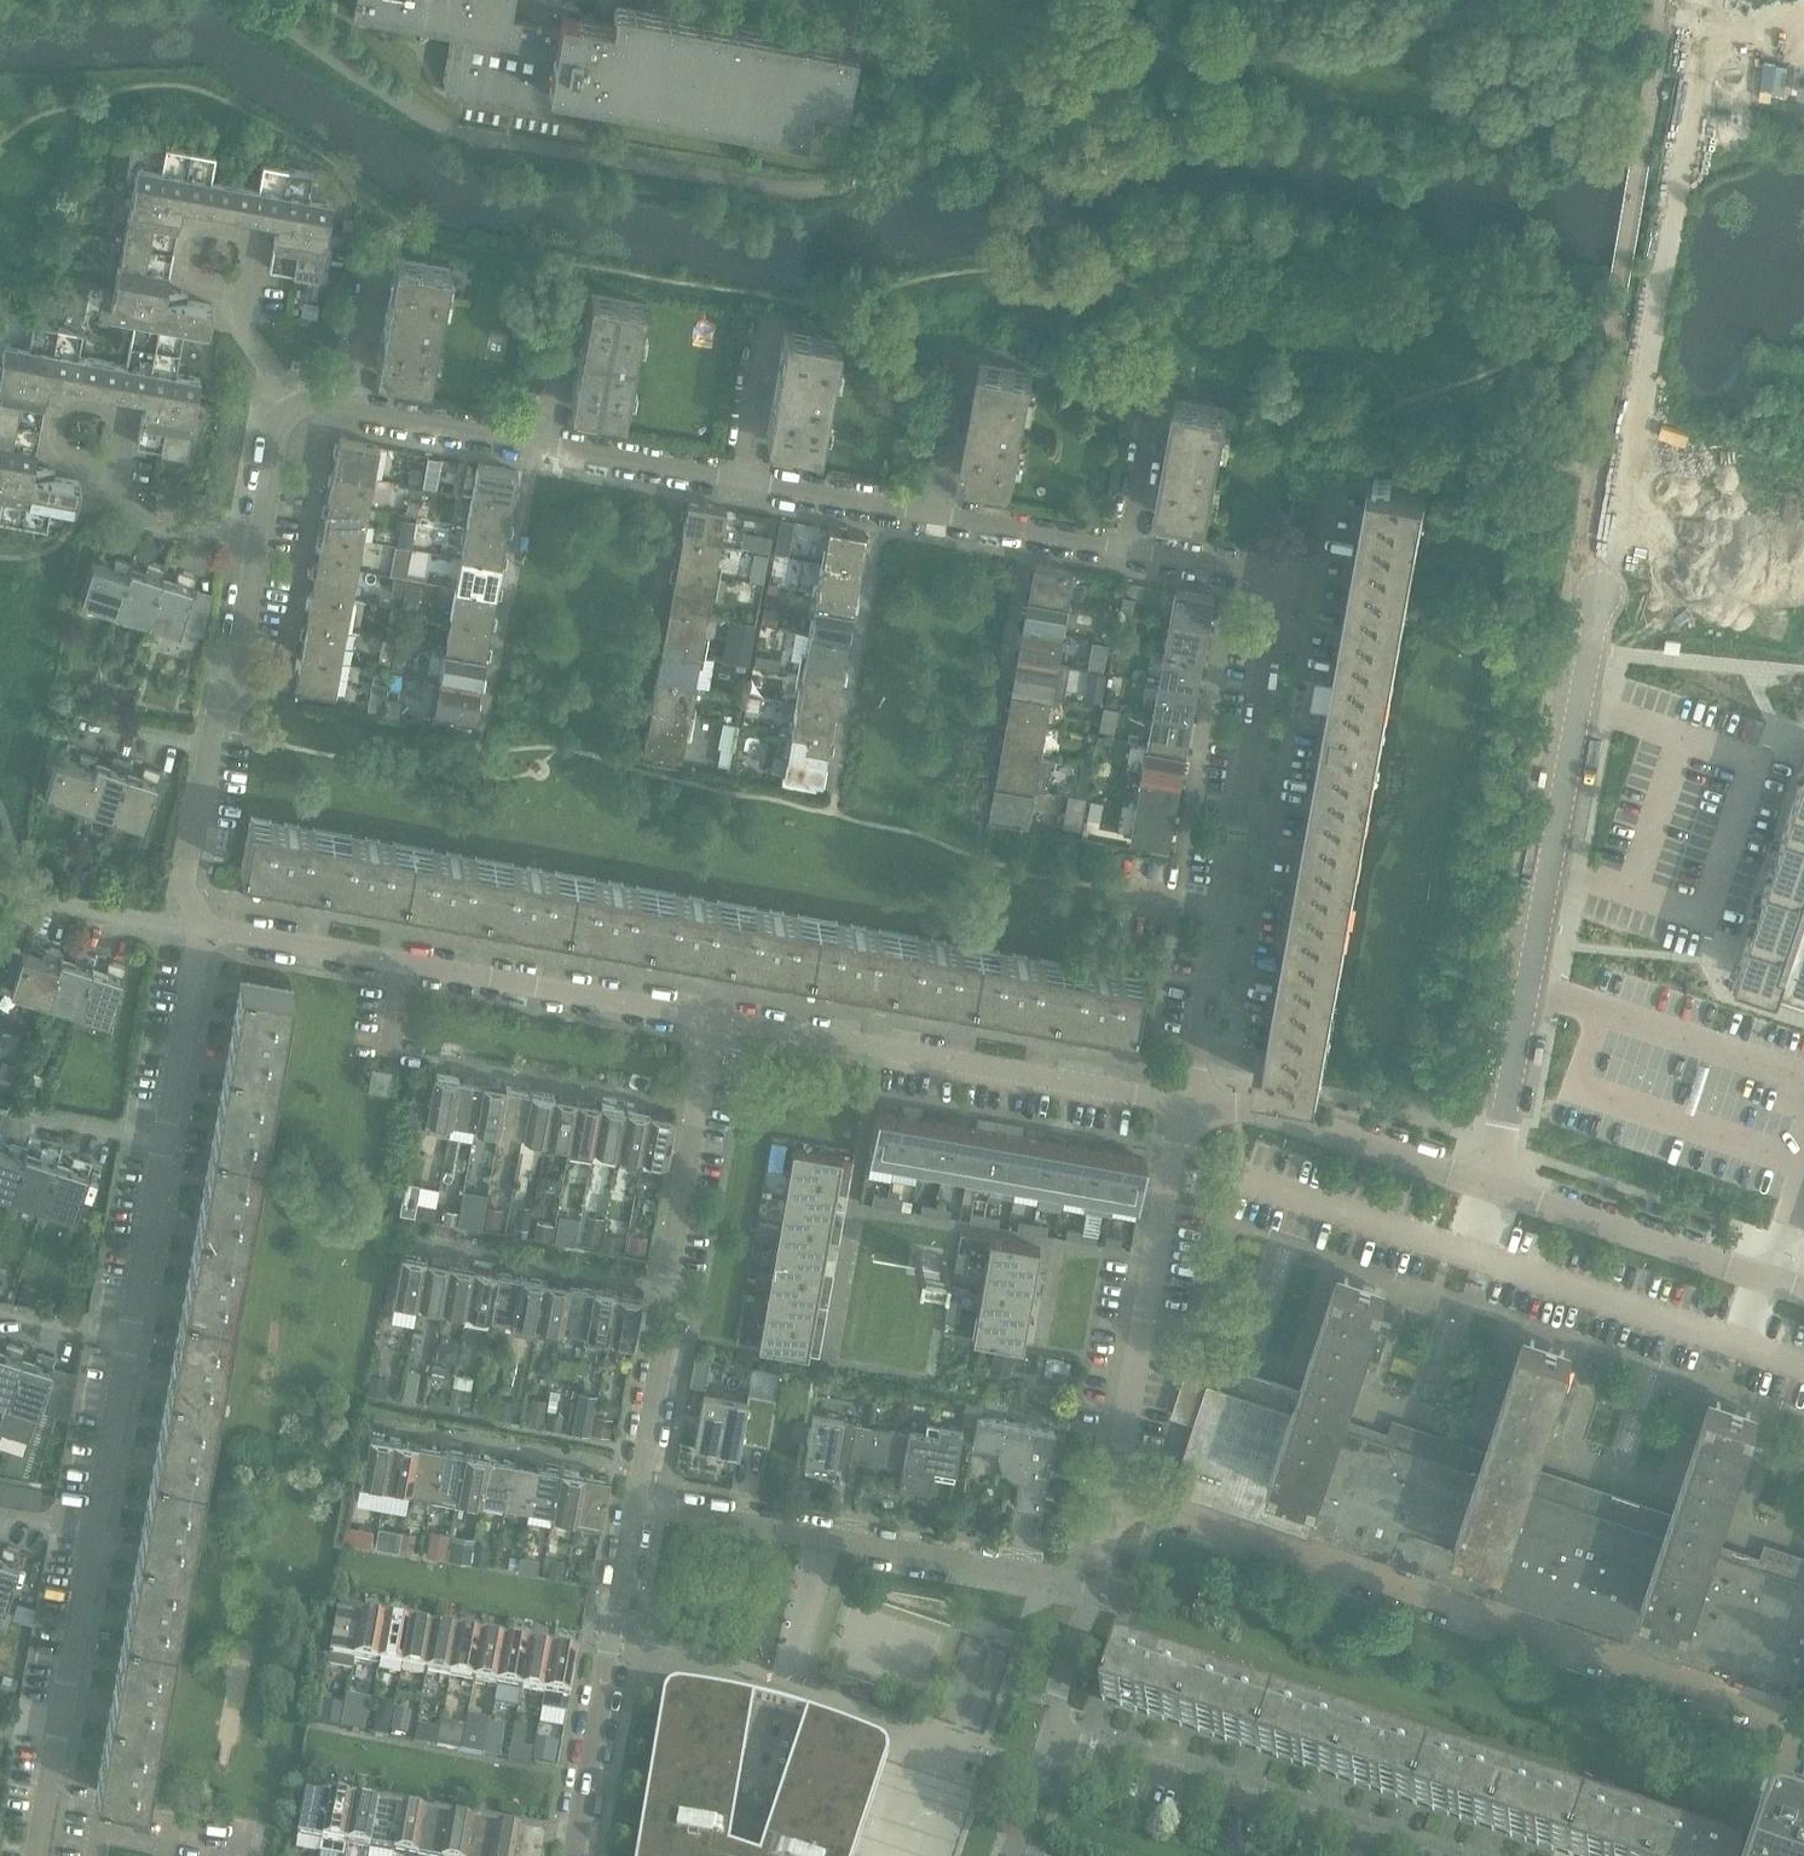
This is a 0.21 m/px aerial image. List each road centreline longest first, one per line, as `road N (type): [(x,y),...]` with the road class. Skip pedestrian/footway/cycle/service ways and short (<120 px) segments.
road 1 (residential): [(1800,1724),(1113,1497)]
road 2 (residential): [(1493,1190),(1601,595)]
road 3 (residential): [(1285,579),(1187,1105)]
road 4 (residential): [(715,1021),(201,930)]
road 5 (residential): [(636,1505),(715,1021)]
road 6 (residential): [(1187,1105),(715,1021)]
road 7 (residential): [(1099,1588),(636,1505)]
road 8 (residential): [(1113,1497),(1187,1105)]
road 9 (residential): [(1415,1855),(1055,1735)]
road 10 (residential): [(574,1855),(636,1505)]
road 11 (residential): [(1803,1295),(1493,1190)]
road 12 (residential): [(1493,1190),(1265,1113),(1187,1105)]
road 13 (residential): [(261,542),(129,516),(85,431)]
road 14 (residential): [(164,1140),(201,930)]
road 15 (residential): [(209,743),(217,699),(239,673),(261,542)]
road 16 (residential): [(735,478),(936,514)]
road 17 (residential): [(128,1336),(164,1140)]
road 18 (residential): [(936,514),(1131,549)]
road 19 (residential): [(94,1531),(128,1336)]
road 20 (residential): [(59,1725),(94,1531)]
road 21 (residential): [(349,410),(543,443)]
road 22 (residential): [(543,443),(735,478)]
road 23 (residential): [(201,930),(12,892)]
road 24 (residential): [(201,930),(185,888),(209,743)]
road 25 (residential): [(291,408),(247,332),(219,254)]
road 26 (residential): [(0,1109),(164,1140)]
road 27 (residential): [(349,410),(379,255)]
road 28 (residential): [(543,443),(571,288)]
road 29 (residential): [(1131,549),(1285,579)]
road 30 (residential): [(1131,549),(1155,394)]
road 31 (residential): [(1055,1735),(1059,1691),(1099,1588)]
road 32 (residential): [(936,514),(960,362)]
road 33 (residential): [(735,478),(763,327)]
road 34 (residential): [(261,542),(291,408)]
road 35 (residential): [(209,743),(76,724)]
road 36 (residential): [(1285,579),(1314,557),(1332,463)]
road 37 (residential): [(36,1855),(59,1725)]
road 38 (residential): [(128,1336),(0,1311)]
road 39 (residential): [(1013,1855),(1055,1735)]

